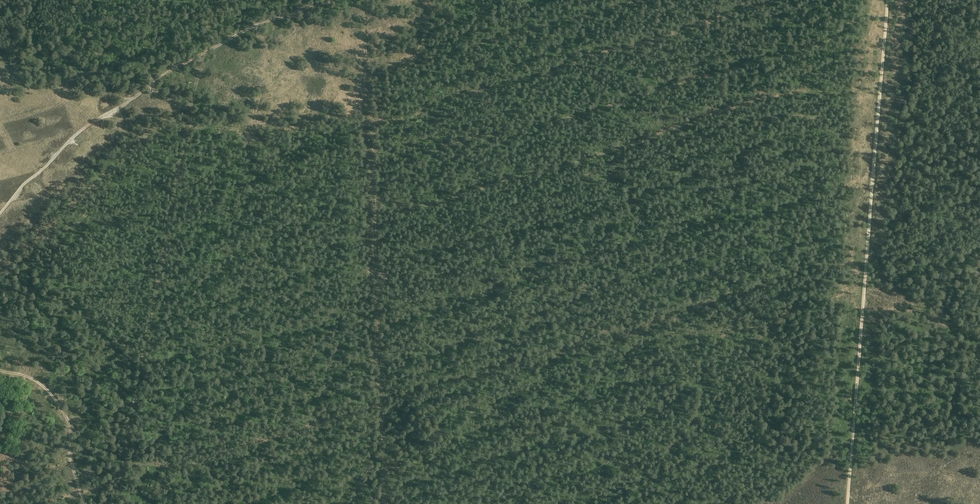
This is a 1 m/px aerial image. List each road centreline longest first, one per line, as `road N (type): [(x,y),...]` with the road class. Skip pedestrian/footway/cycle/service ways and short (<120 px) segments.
road 1 (track): [(846,503),(887,0)]
road 2 (track): [(339,0),(249,28),(83,129),(0,213)]
road 3 (track): [(0,370),(31,377),(56,397),(87,503)]

